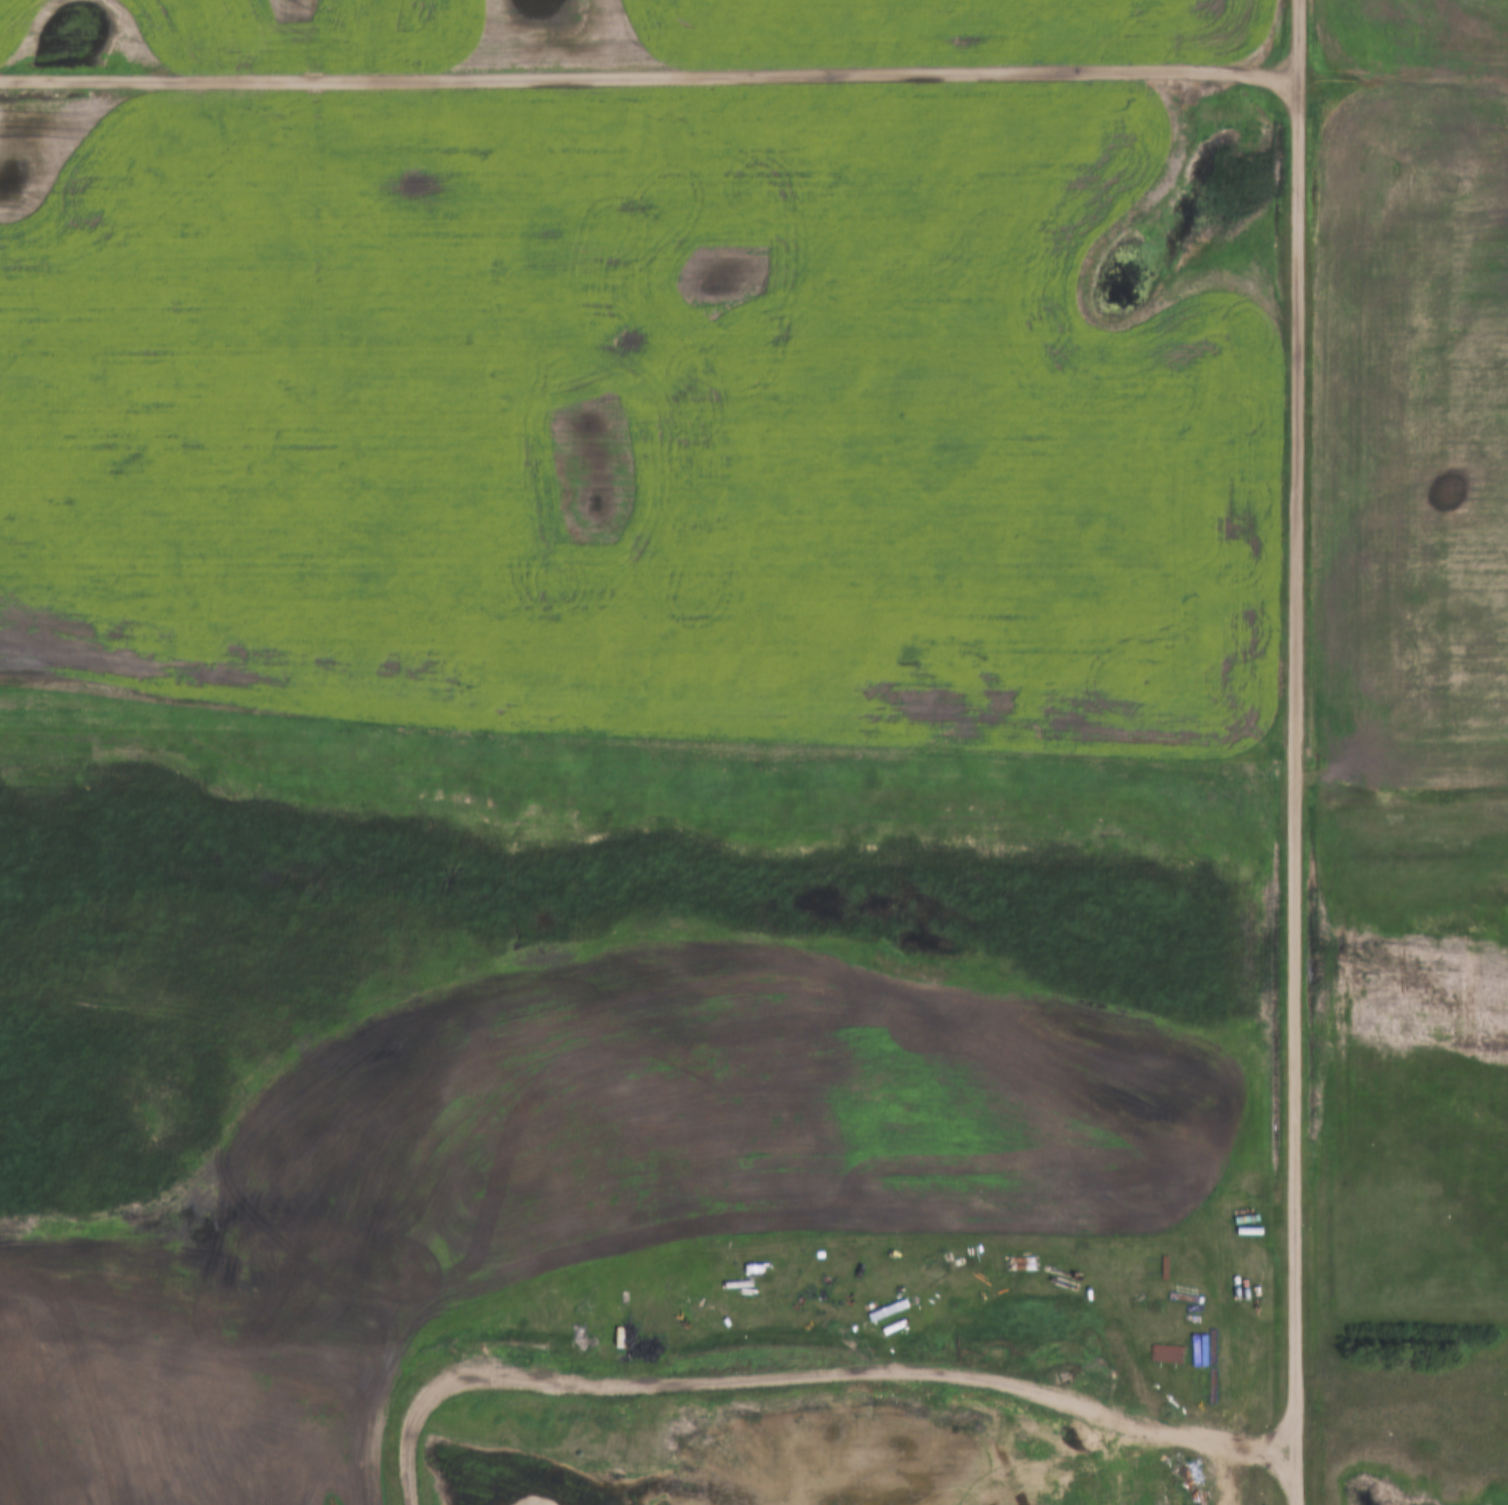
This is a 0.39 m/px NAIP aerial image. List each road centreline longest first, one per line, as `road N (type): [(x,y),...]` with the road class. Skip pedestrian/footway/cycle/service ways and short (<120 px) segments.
road 1 (residential): [(1294,1504),(1298,0)]
road 2 (residential): [(0,74),(1298,66)]
road 3 (track): [(1298,66),(1507,69)]

